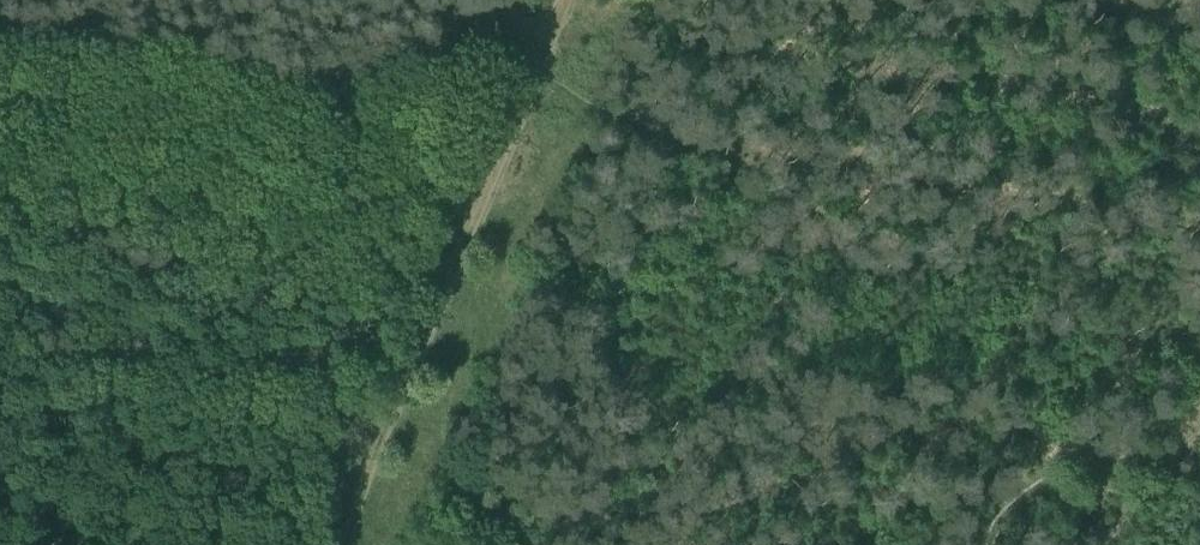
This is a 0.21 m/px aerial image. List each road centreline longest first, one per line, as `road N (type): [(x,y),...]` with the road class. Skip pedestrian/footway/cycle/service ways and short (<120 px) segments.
road 1 (track): [(1199,231),(673,130),(534,51),(338,84),(0,26)]
road 2 (track): [(326,544),(557,0)]
road 3 (track): [(987,544),(1003,513),(1067,469),(1170,459),(1199,435)]

